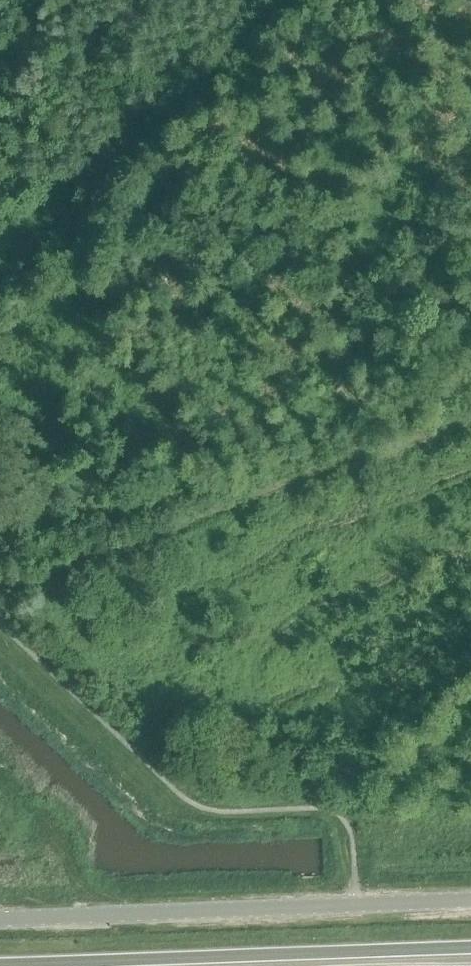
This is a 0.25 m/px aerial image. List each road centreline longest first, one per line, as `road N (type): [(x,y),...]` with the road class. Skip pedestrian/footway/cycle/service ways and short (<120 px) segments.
road 1 (track): [(470,427),(46,580),(0,584)]
road 2 (trunk): [(470,947),(0,964)]
road 3 (unclassified): [(0,918),(470,902)]

